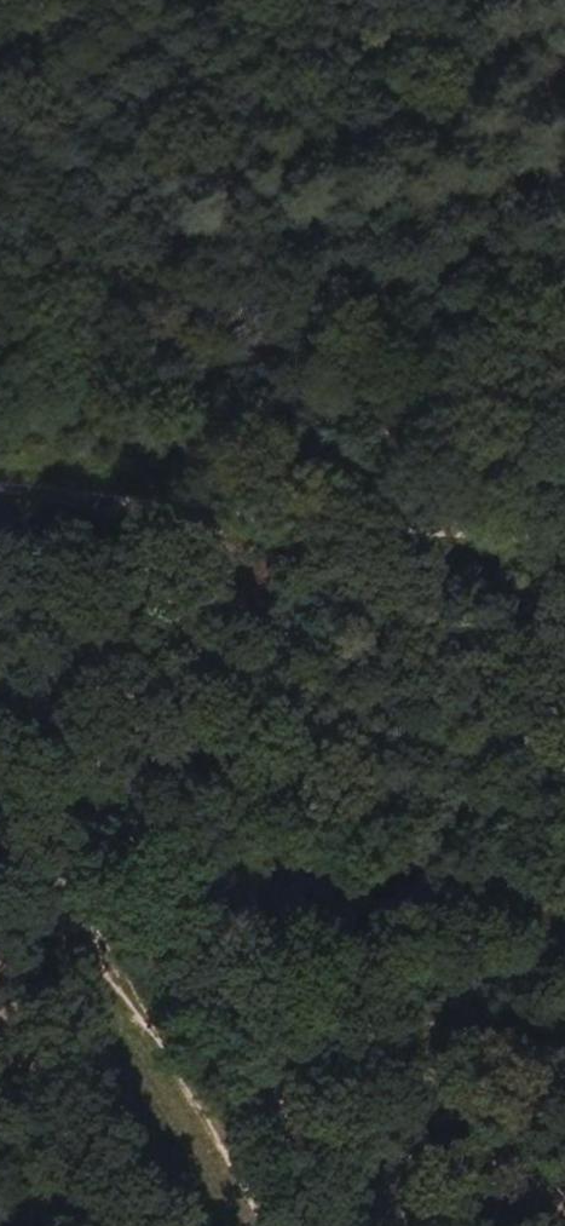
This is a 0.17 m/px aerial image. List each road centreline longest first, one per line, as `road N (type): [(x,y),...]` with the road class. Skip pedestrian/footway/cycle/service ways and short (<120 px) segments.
road 1 (track): [(0,491),(564,535)]
road 2 (track): [(267,1225),(0,771)]

